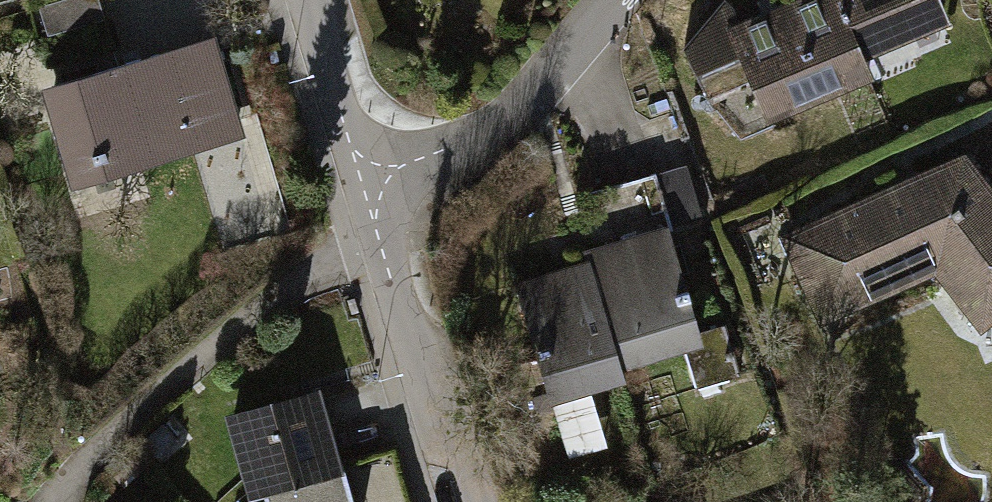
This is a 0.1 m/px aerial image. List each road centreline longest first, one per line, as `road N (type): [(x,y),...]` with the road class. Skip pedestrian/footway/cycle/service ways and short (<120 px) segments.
road 1 (residential): [(618,0),(477,147),(377,225)]
road 2 (residential): [(463,501),(377,225)]
road 3 (residential): [(377,225),(310,0)]

